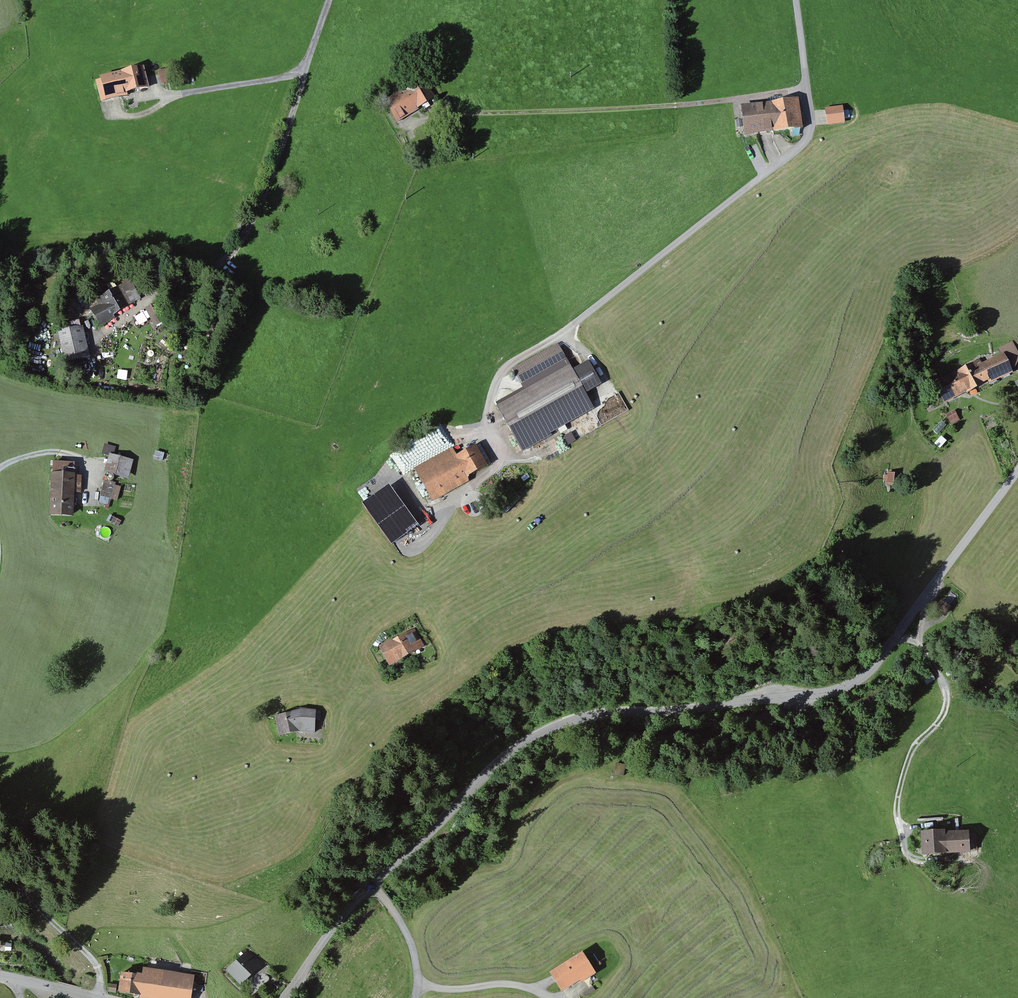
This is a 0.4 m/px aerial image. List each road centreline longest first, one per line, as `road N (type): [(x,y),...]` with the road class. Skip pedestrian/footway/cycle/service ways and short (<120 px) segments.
road 1 (unclassified): [(1017,471),(865,674),(841,690),(577,719),(537,735),(351,902),(283,997)]
road 2 (track): [(807,88),(447,114),(407,125)]

